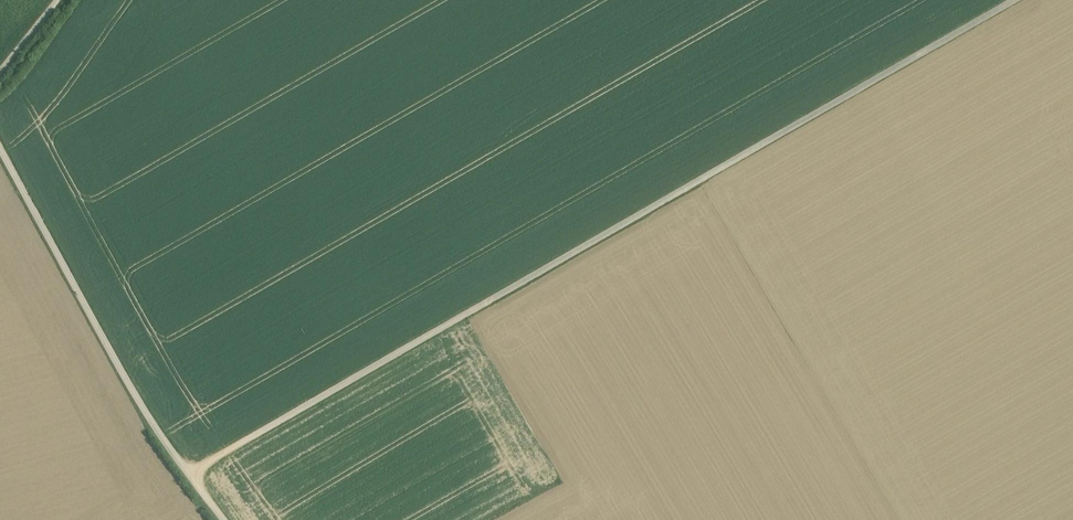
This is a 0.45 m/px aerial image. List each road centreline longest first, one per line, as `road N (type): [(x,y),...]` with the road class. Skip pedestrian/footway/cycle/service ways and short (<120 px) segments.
road 1 (track): [(189,471),(1017,0)]
road 2 (unclassified): [(225,519),(147,415),(0,149)]

